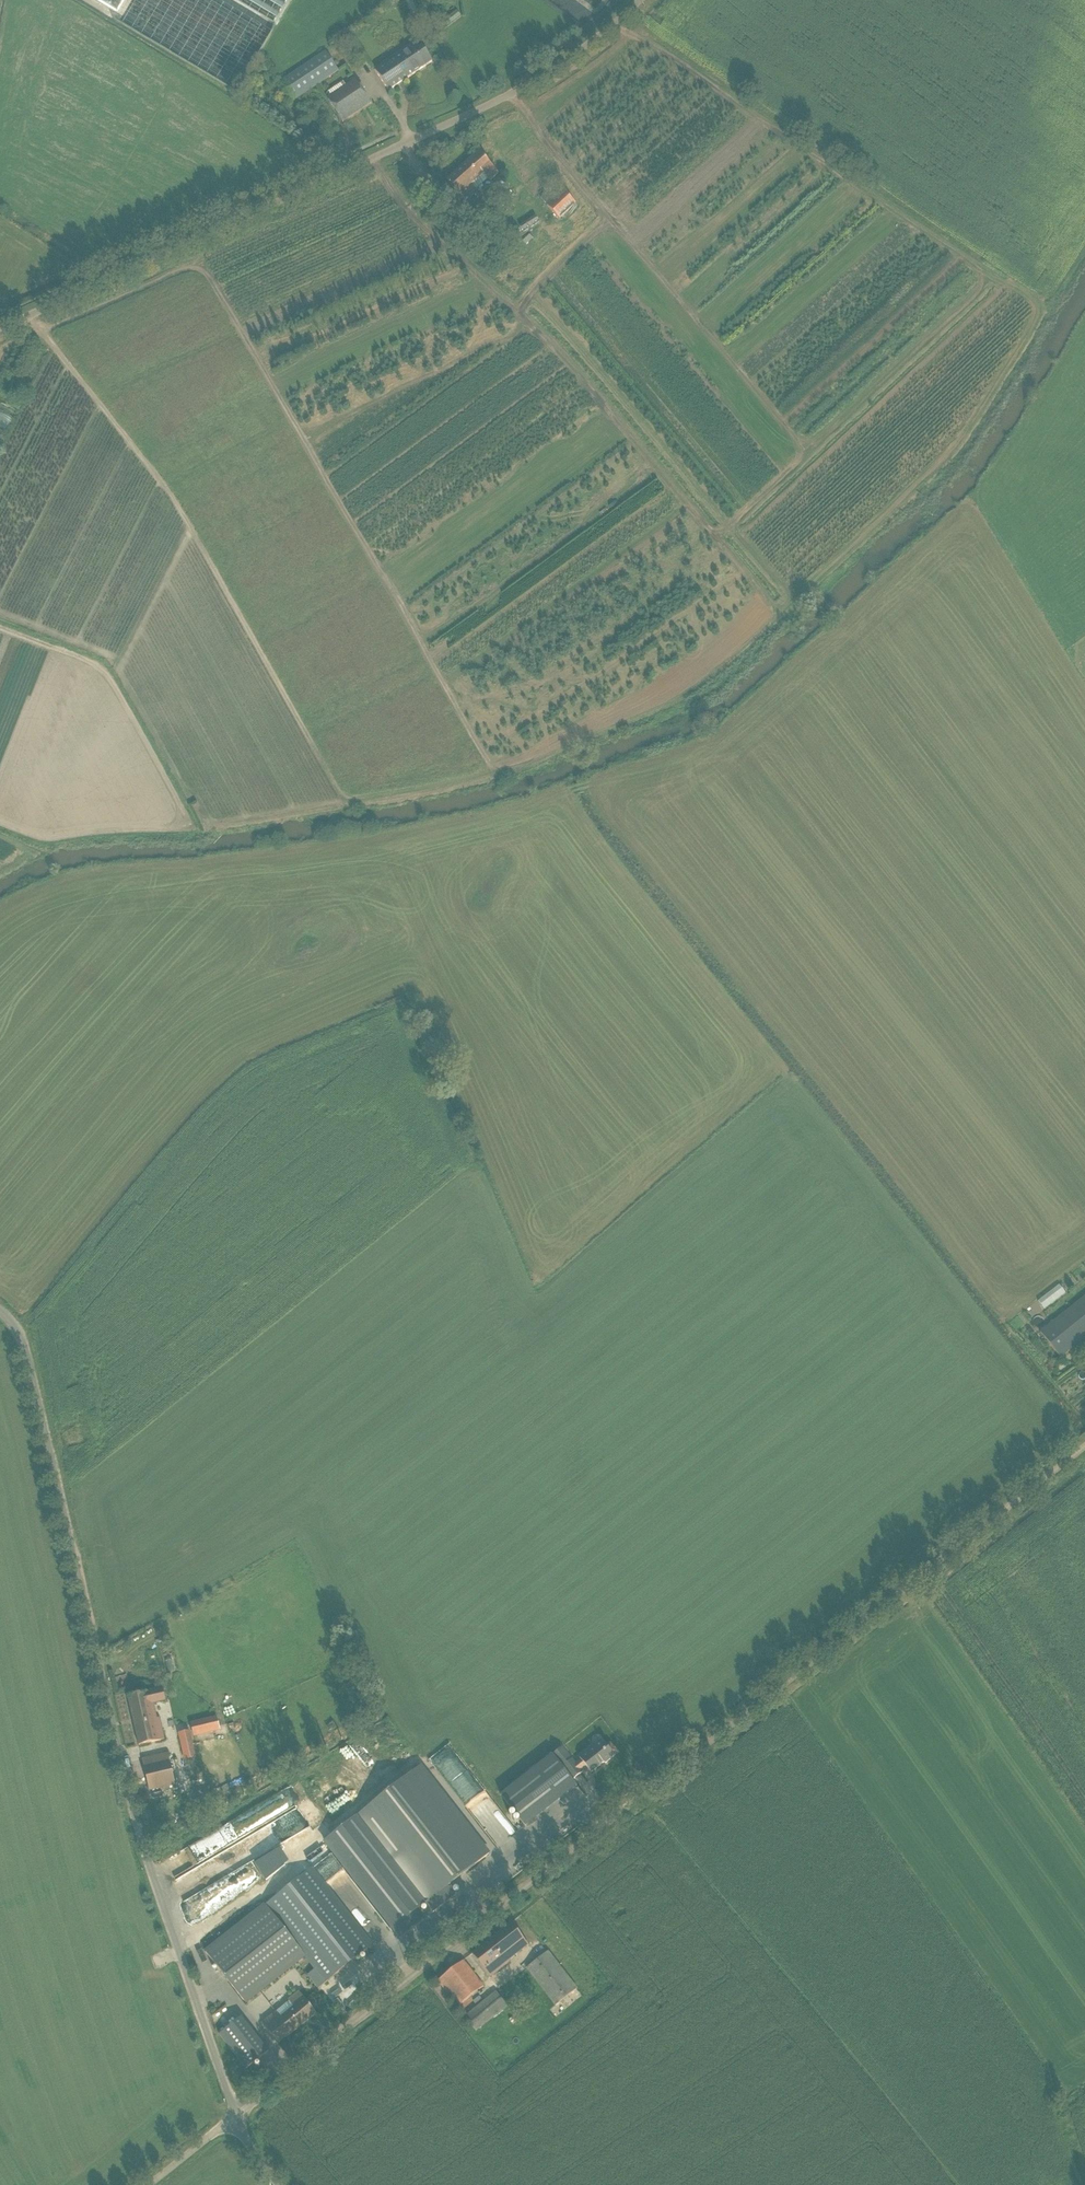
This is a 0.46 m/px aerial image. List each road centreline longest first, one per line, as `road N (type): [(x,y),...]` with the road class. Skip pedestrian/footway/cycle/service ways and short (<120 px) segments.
road 1 (unclassified): [(1084,1448),(233,2119)]
road 2 (unclassified): [(0,1316),(25,1340),(116,1738),(233,2119)]
road 3 (unclassified): [(0,328),(471,114),(565,64),(638,0)]

